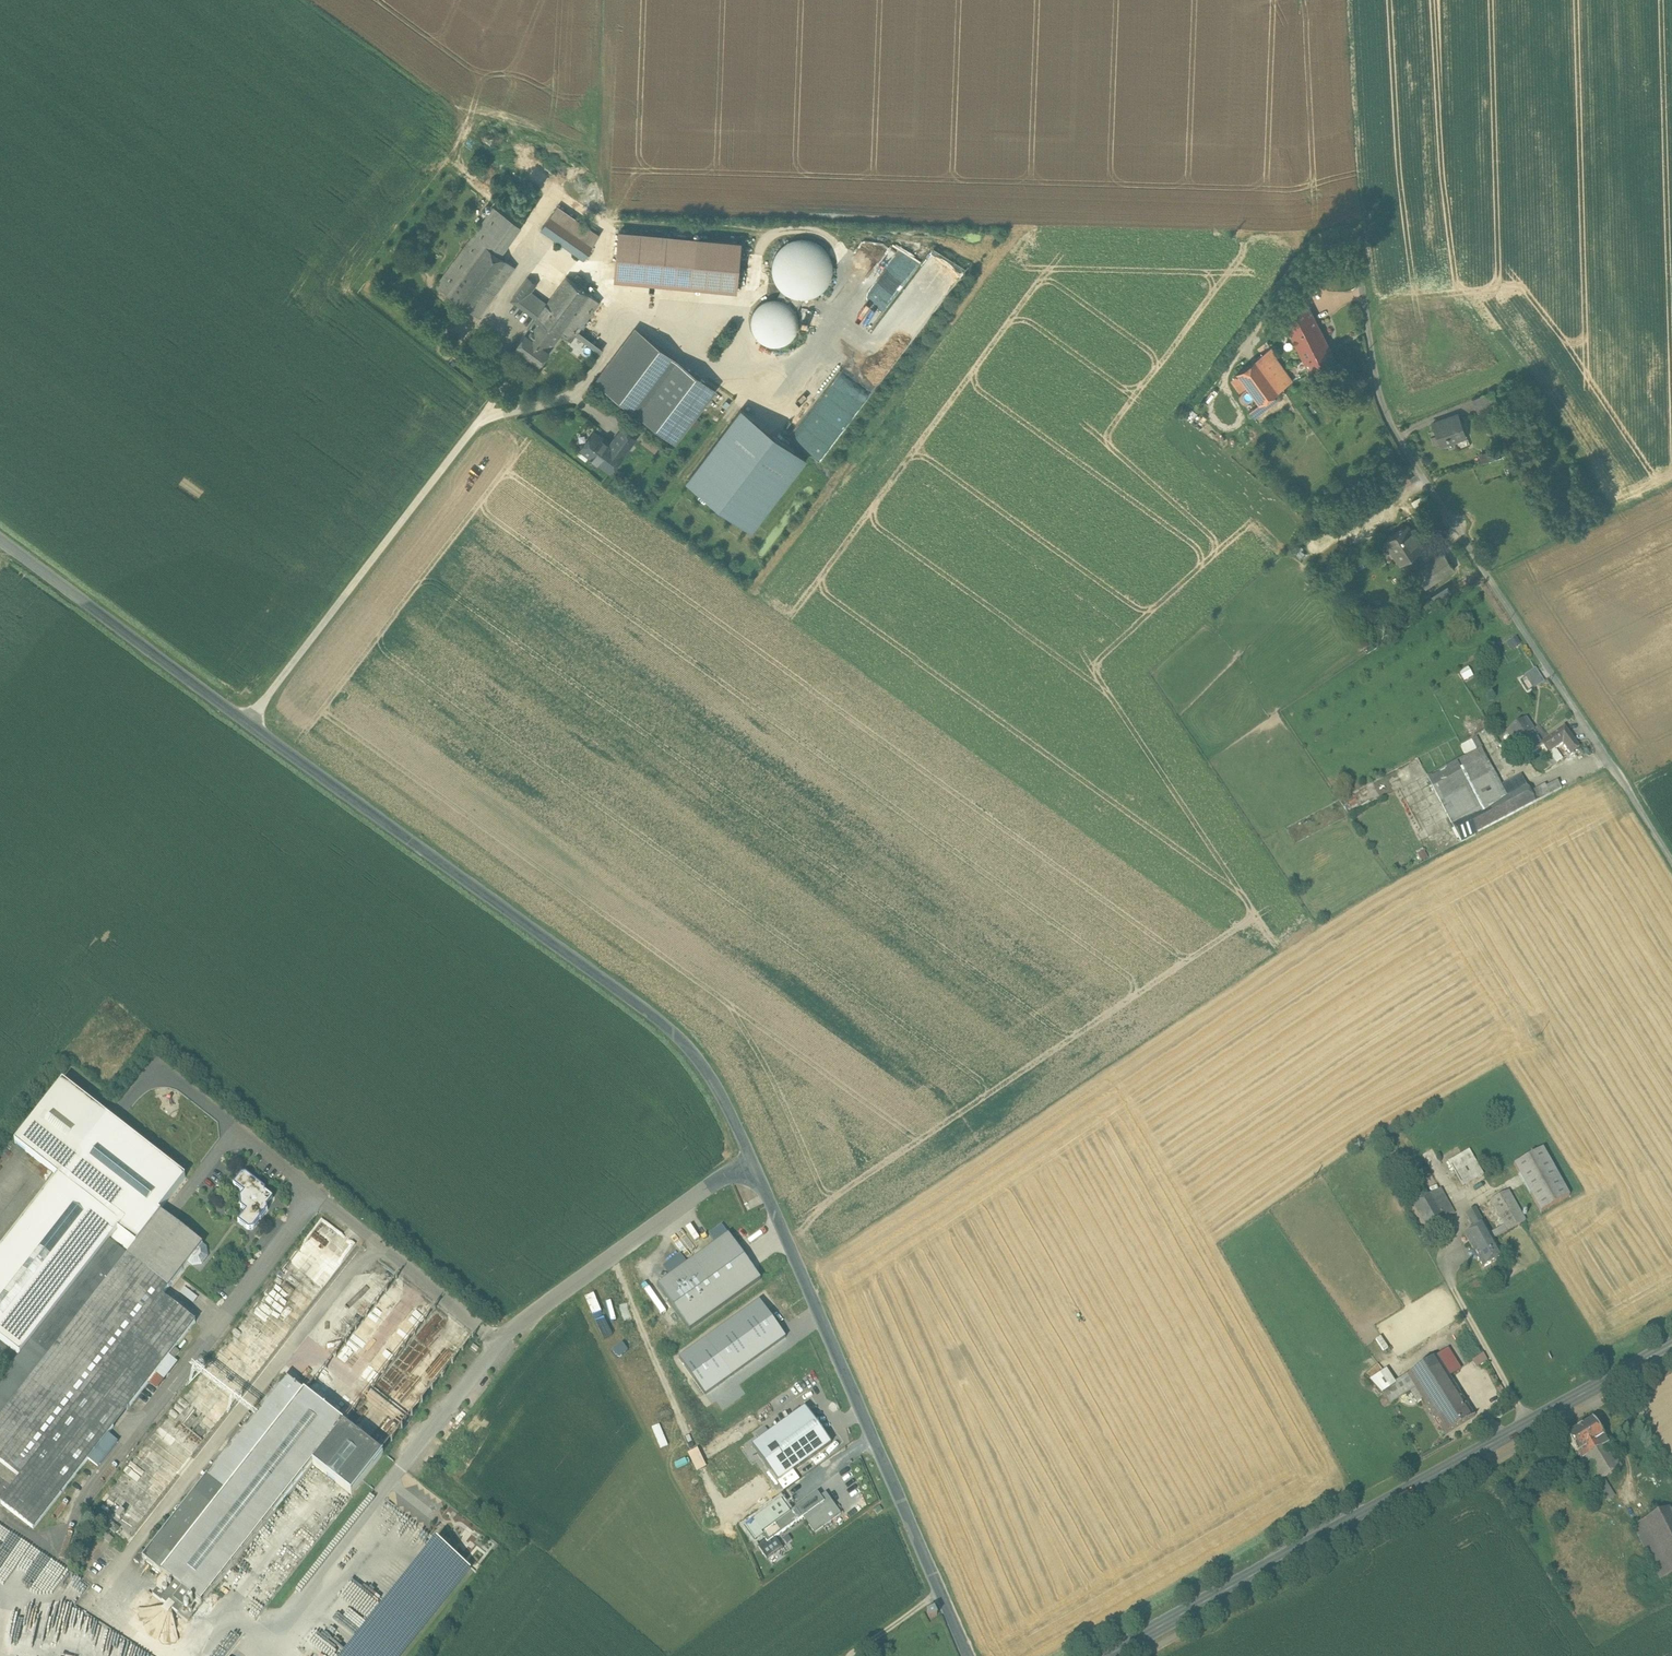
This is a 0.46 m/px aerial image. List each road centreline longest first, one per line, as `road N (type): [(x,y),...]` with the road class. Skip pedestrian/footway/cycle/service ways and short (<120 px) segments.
road 1 (tertiary): [(0,538),(658,1021),(714,1080),(754,1164)]
road 2 (residential): [(1671,858),(1382,408),(1355,233)]
road 3 (primary): [(1671,1345),(1108,1655)]
road 4 (tertiary): [(754,1164),(969,1655)]
road 5 (unclassified): [(499,1341),(180,1082)]
road 6 (unclassified): [(282,1617),(499,1341)]
road 7 (unclassified): [(499,1341),(729,1172),(754,1164)]

